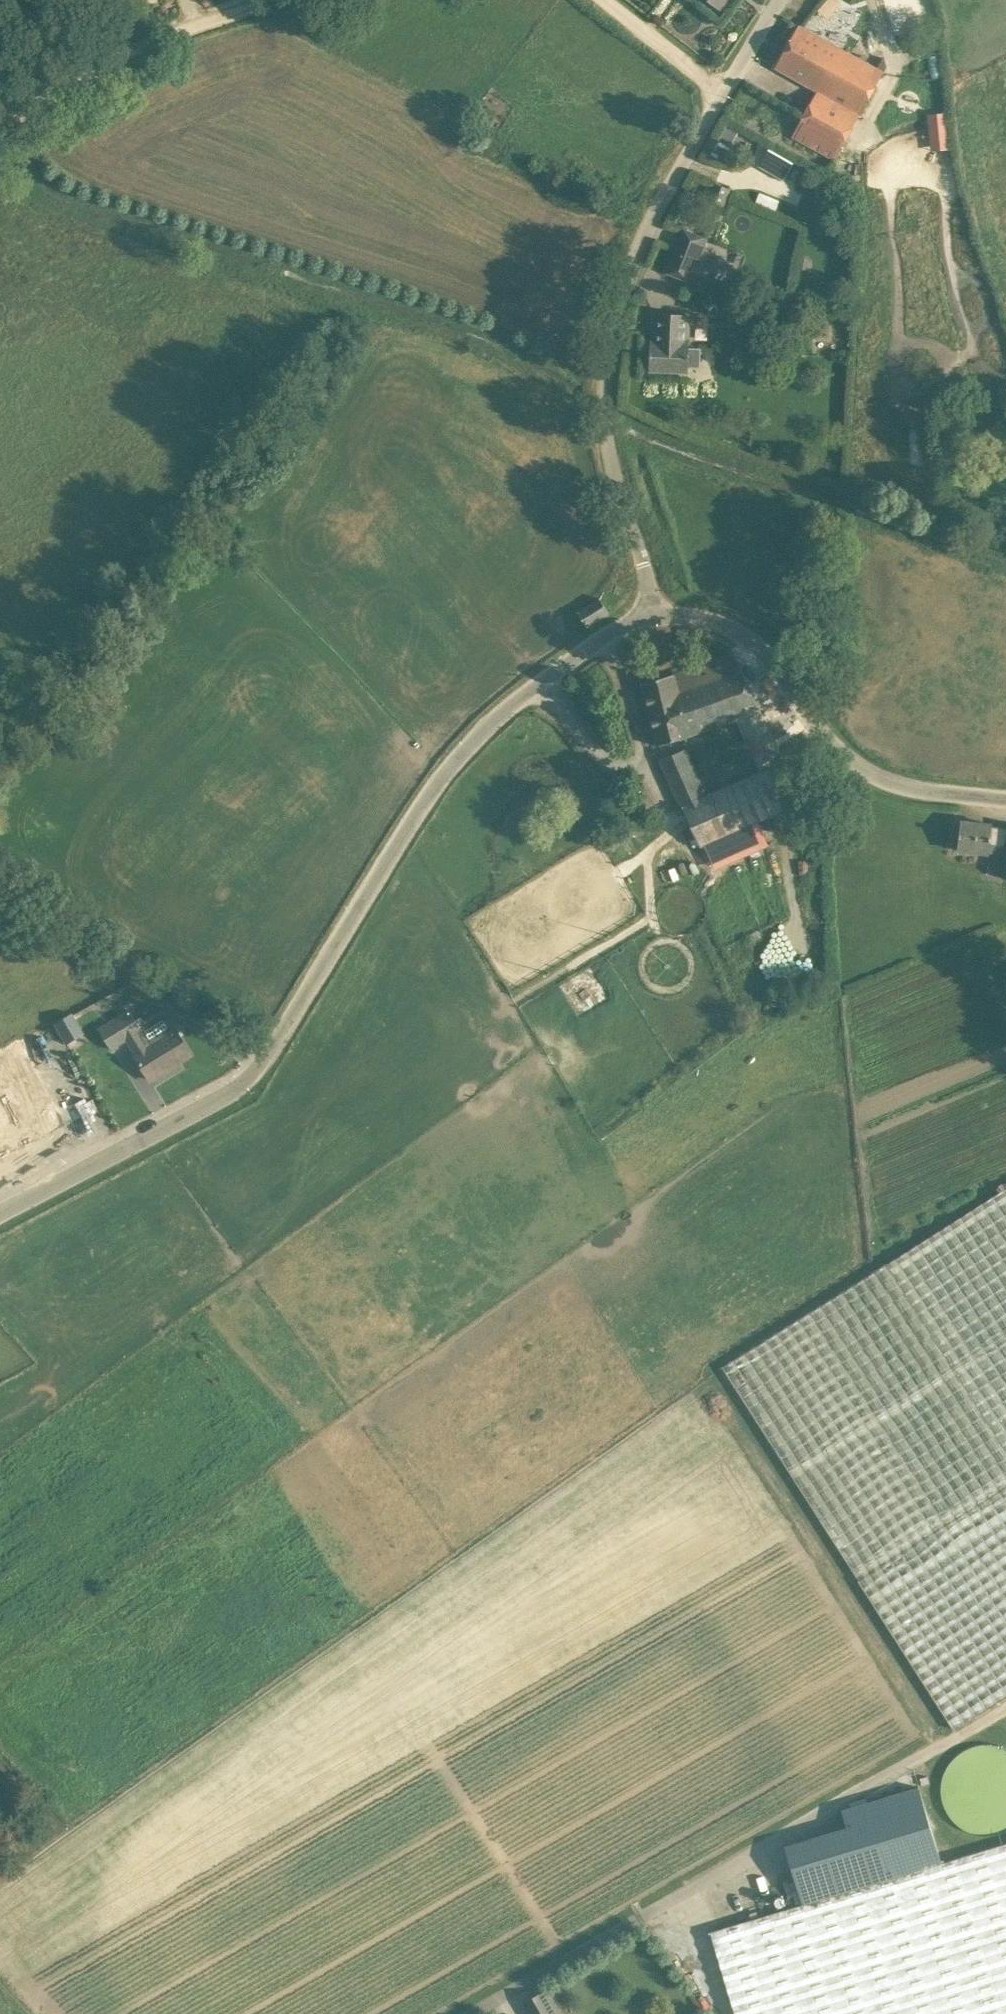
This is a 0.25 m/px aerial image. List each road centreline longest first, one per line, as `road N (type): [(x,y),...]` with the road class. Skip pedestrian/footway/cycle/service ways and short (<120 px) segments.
road 1 (unclassified): [(657,617),(566,658),(459,762),(409,829),(298,1026),(223,1102),(0,1220)]
road 2 (unclassified): [(657,617),(614,466),(605,364),(635,255),(727,83)]
road 3 (unclassified): [(1005,798),(879,779),(830,745),(770,657),(739,630),(688,612),(657,617)]
road 4 (unclassified): [(0,132),(218,13),(262,0)]
road 5 (unclassified): [(614,0),(727,83)]

